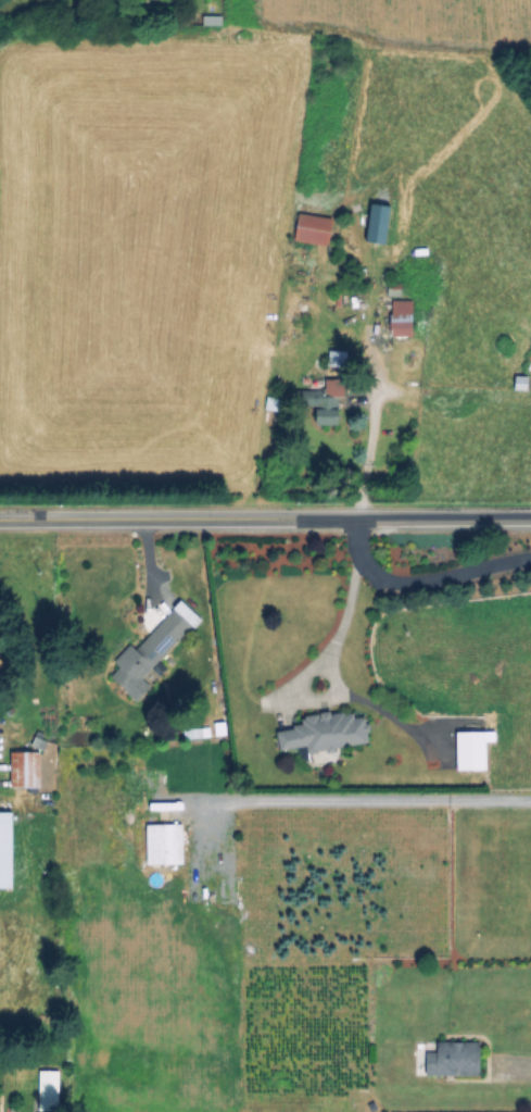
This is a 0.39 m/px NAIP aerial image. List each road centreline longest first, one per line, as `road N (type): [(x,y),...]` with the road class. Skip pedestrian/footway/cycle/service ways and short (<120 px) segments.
road 1 (tertiary): [(530,513),(0,515)]

